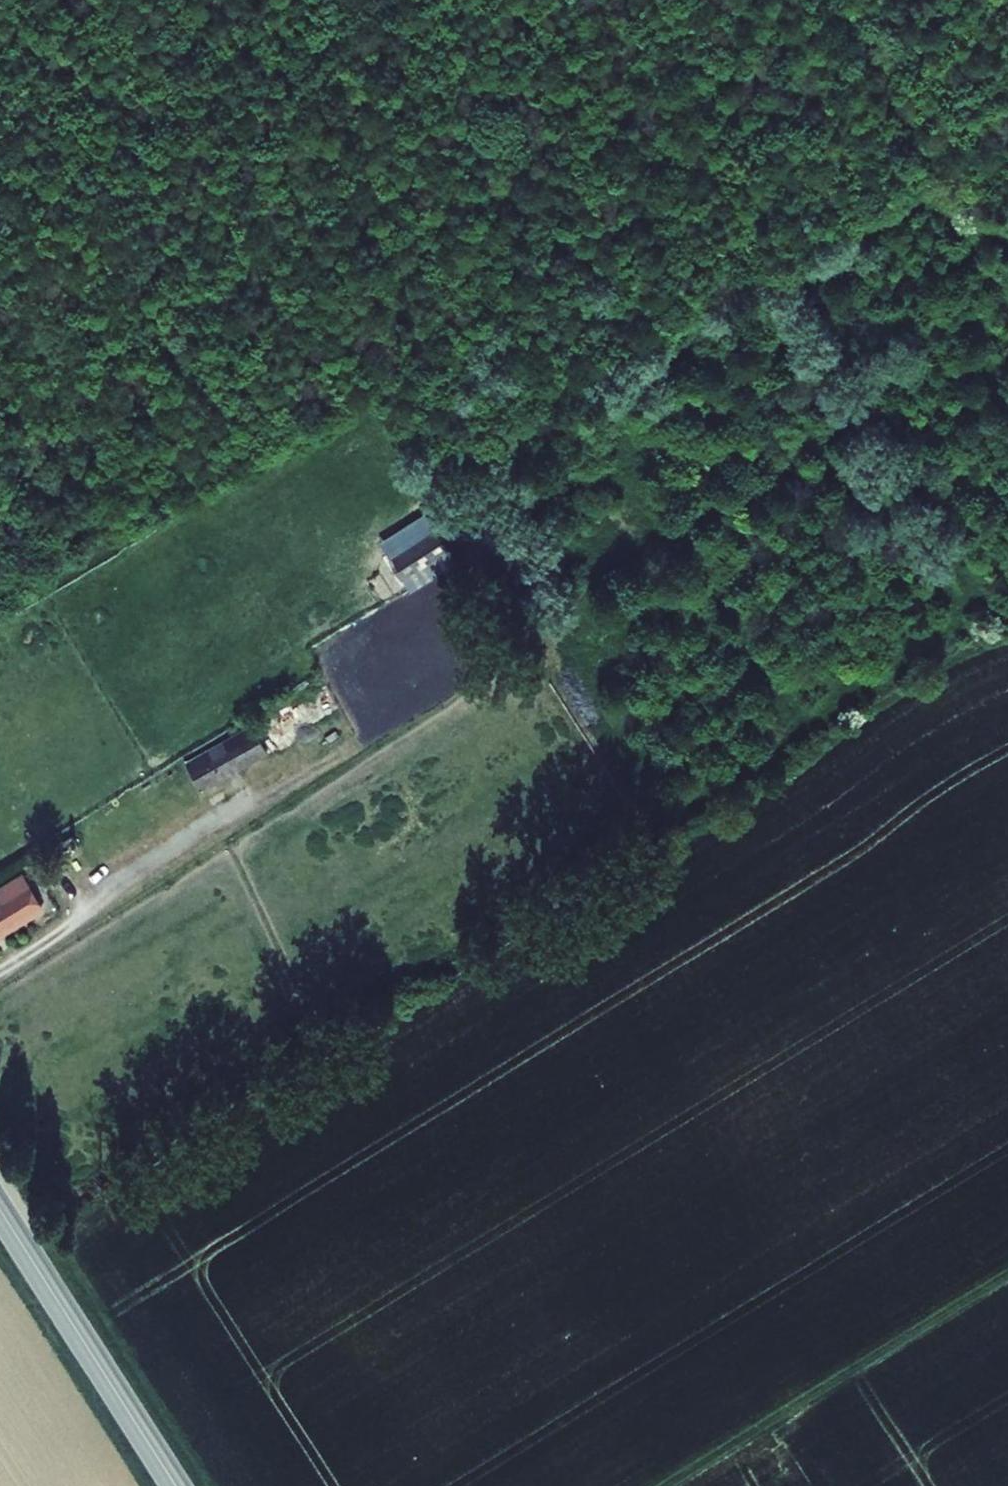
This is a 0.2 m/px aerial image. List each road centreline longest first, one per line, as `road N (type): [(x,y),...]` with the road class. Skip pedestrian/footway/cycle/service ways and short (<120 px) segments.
road 1 (track): [(670,1485),(1007,1275)]
road 2 (tertiary): [(175,1485),(0,1210)]

